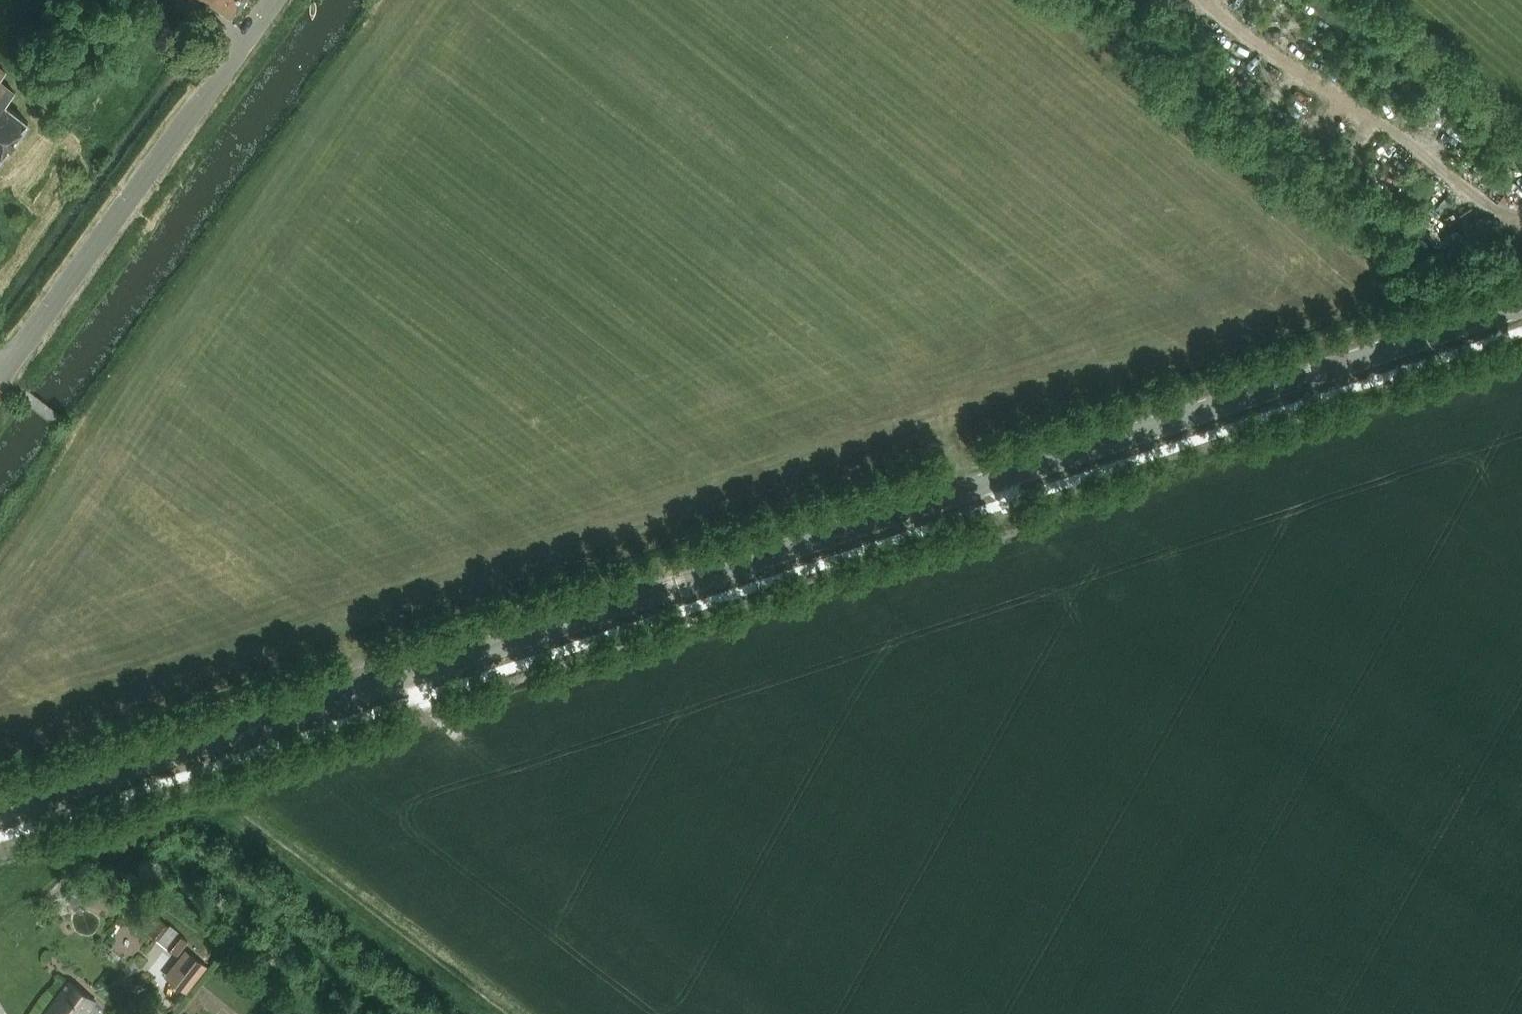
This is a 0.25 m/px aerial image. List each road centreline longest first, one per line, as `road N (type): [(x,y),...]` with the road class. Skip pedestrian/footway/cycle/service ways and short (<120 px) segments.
road 1 (secondary): [(0,810),(1521,306)]
road 2 (residential): [(0,384),(276,0)]

